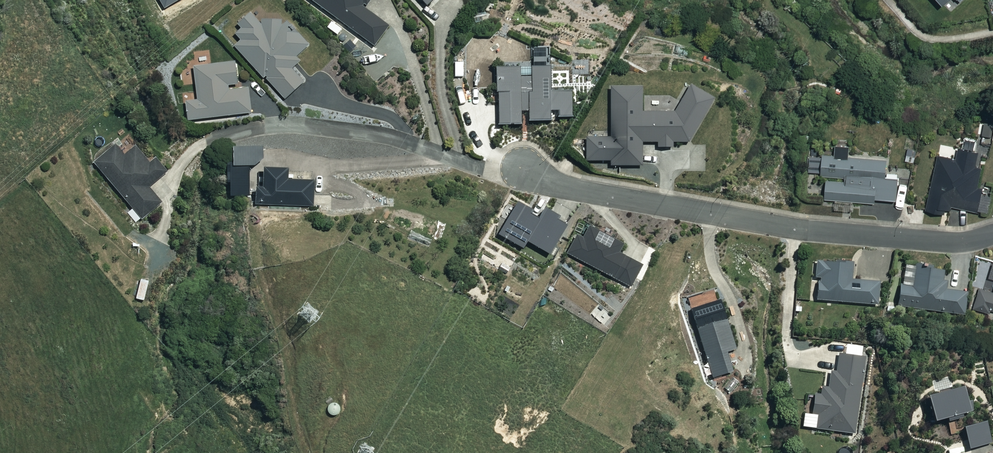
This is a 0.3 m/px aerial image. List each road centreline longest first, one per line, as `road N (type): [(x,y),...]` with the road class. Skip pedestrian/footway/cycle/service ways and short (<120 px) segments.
road 1 (residential): [(525,169),(580,191),(813,230),(940,241),(992,235)]

